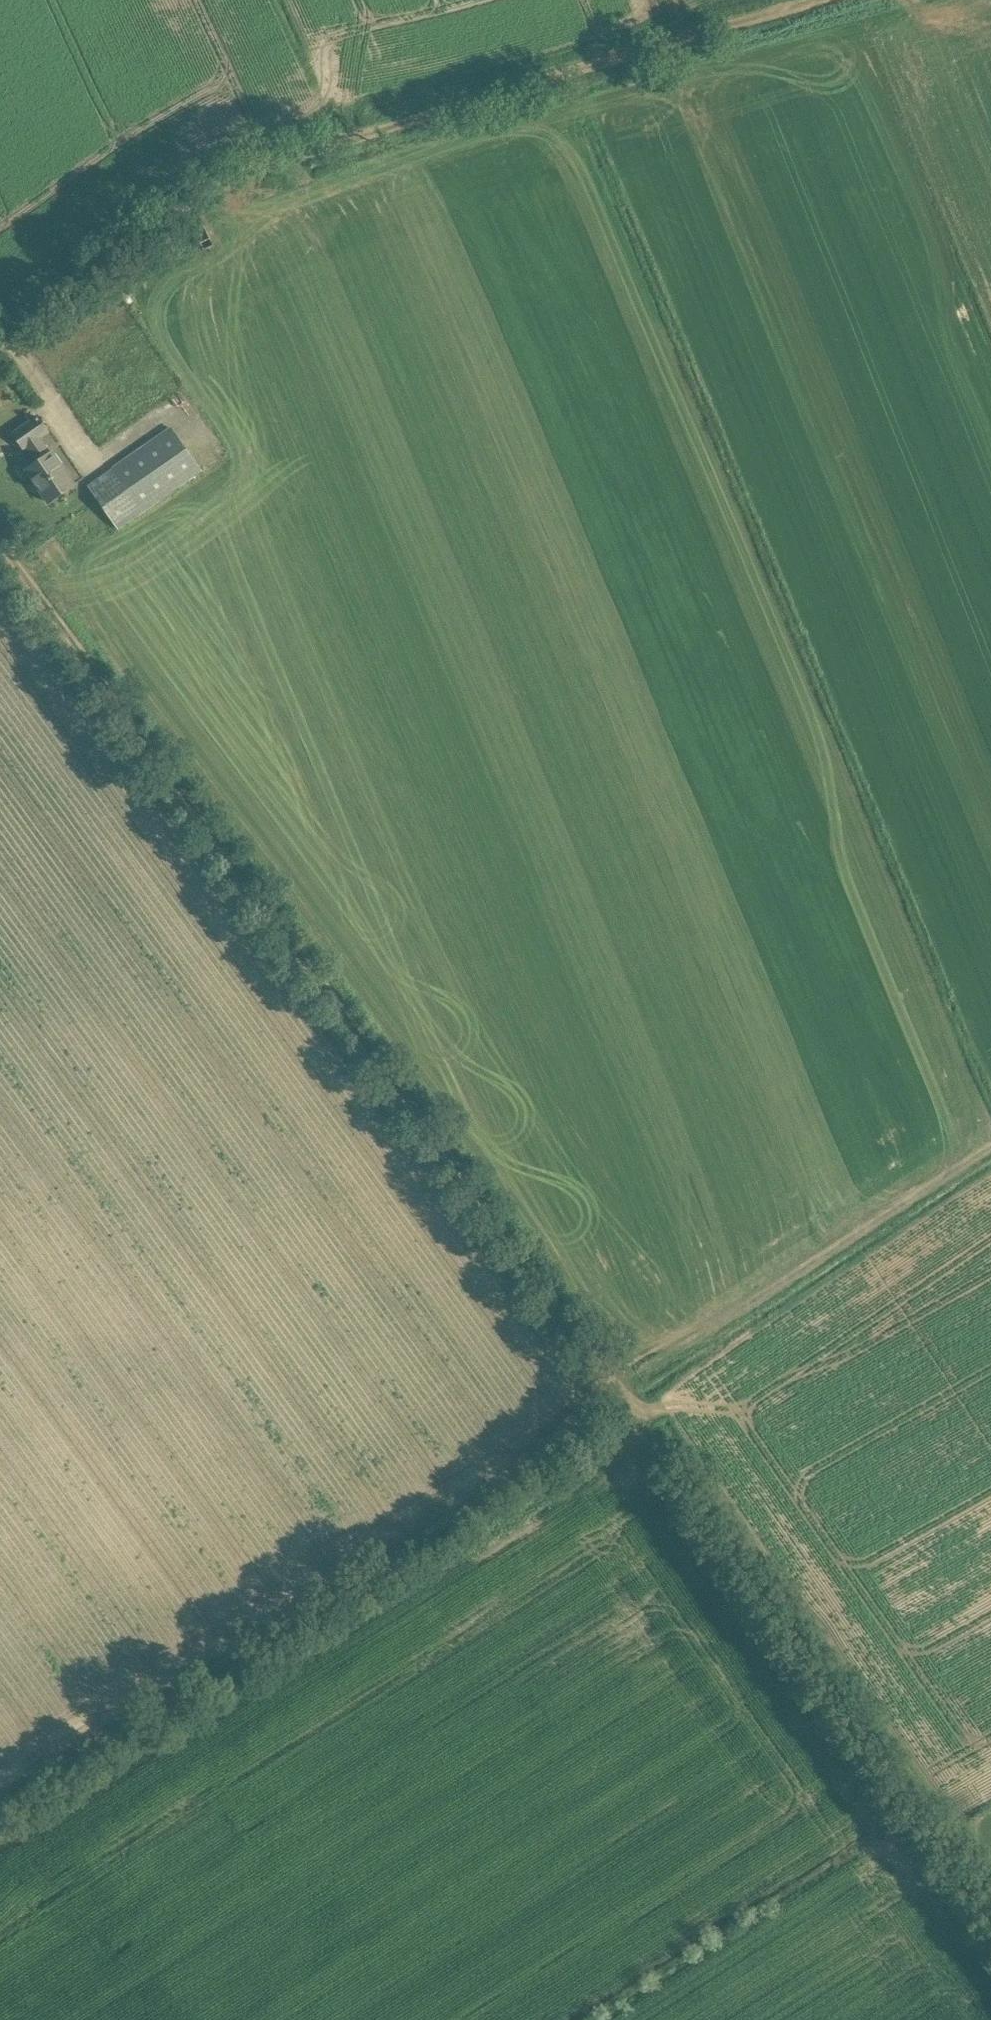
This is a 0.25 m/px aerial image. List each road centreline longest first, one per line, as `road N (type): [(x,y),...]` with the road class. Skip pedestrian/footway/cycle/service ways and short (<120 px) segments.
road 1 (track): [(990,1146),(620,1386),(0,536)]
road 2 (track): [(86,270),(268,153),(806,0)]

